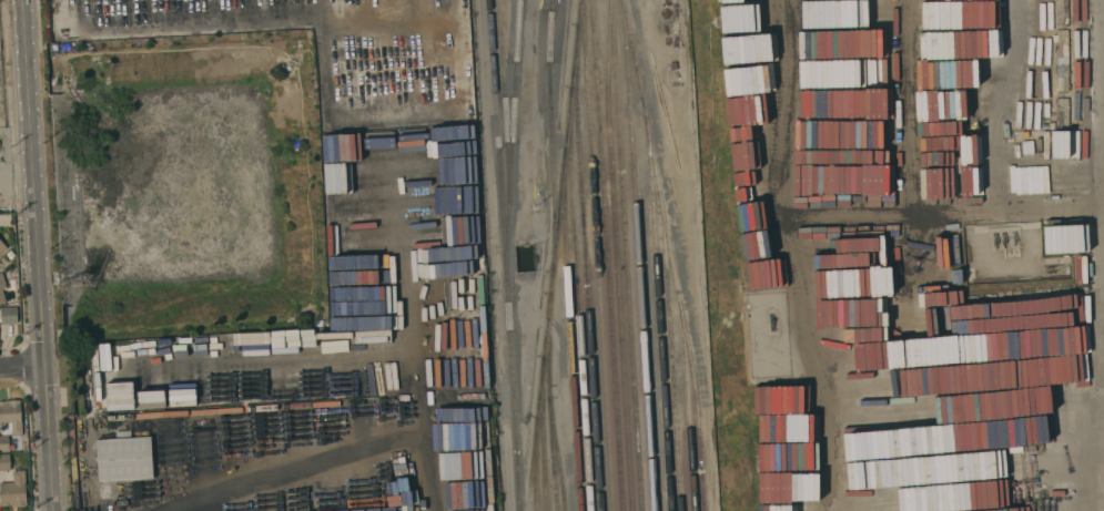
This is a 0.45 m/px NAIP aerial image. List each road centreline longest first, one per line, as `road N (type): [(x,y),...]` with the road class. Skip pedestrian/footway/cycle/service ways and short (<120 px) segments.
road 1 (tertiary): [(53,510),(22,0)]

